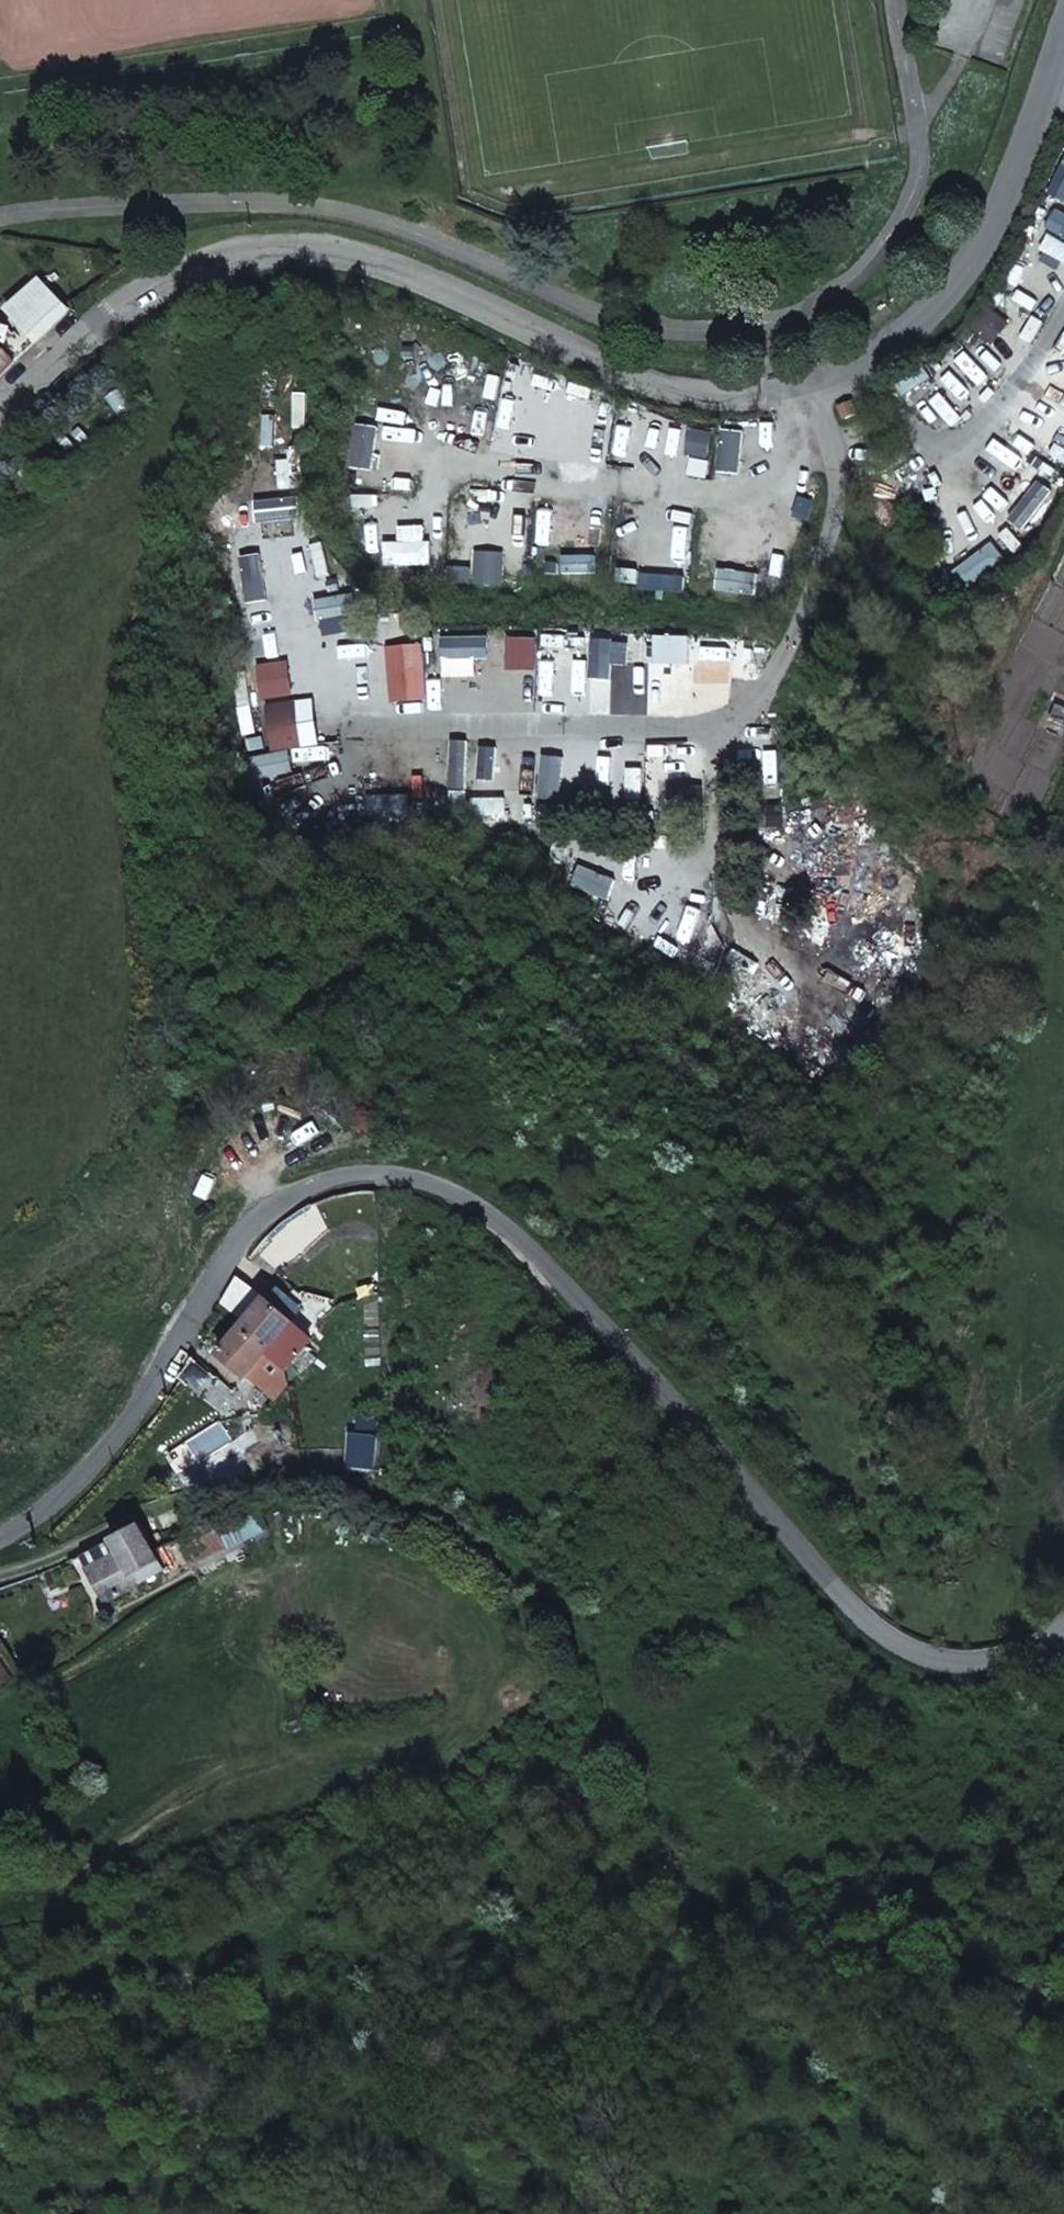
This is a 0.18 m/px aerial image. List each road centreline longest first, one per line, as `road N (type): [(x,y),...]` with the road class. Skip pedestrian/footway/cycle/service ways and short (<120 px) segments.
road 1 (unclassified): [(0,1537),(87,1478),(147,1398),(245,1229),(289,1193),(368,1174),(448,1189),(527,1246),(876,1630),(926,1657),(984,1664),(1045,1648),(1063,1633)]
road 2 (unclassified): [(0,415),(105,317),(223,259),(300,246),(393,265),(611,360),(701,383),(839,376),(900,342),(961,281),(1063,42)]

